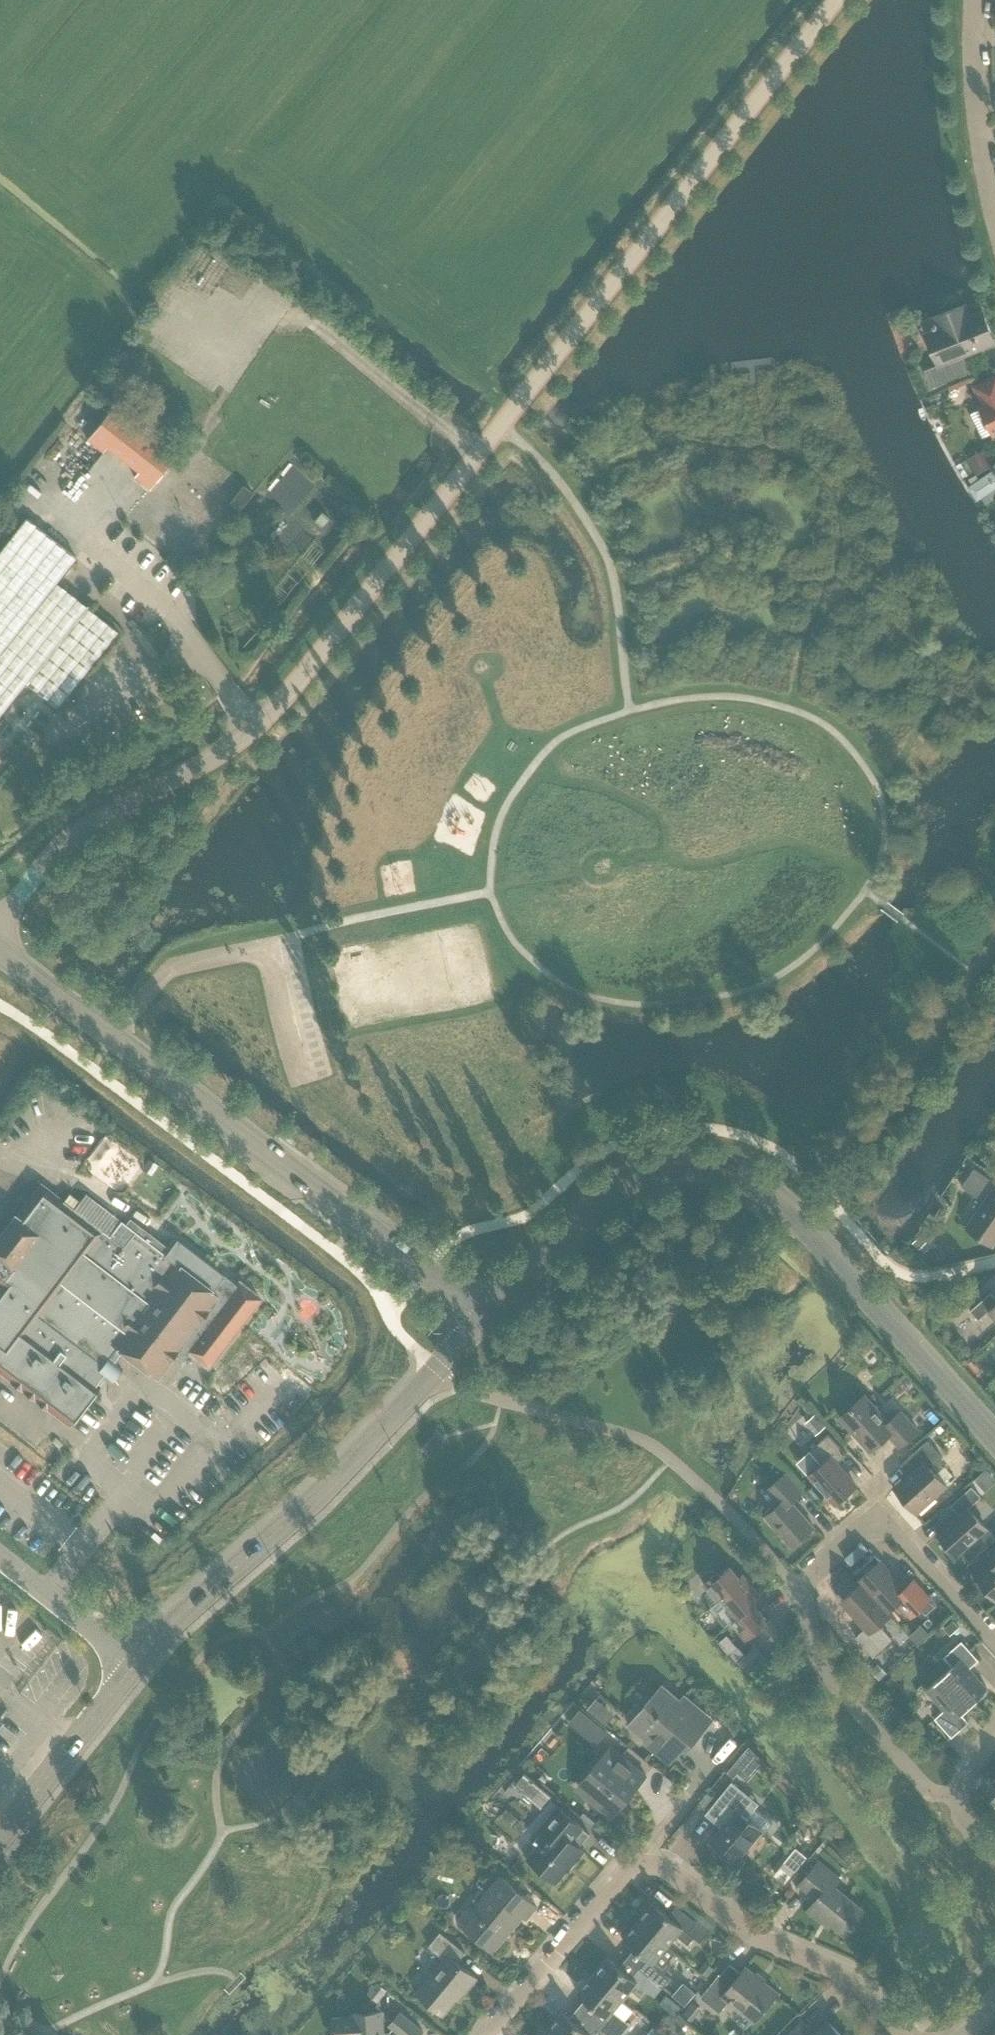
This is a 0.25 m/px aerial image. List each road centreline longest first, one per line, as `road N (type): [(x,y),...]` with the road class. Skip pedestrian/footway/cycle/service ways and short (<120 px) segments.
road 1 (tertiary): [(0,918),(78,832),(220,755),(269,717),(835,0)]
road 2 (secondary): [(994,1439),(776,1197),(720,1167),(659,1166),(622,1181),(486,1317)]
road 3 (secondary): [(486,1317),(0,951)]
road 4 (residential): [(955,1809),(919,1785),(830,1684),(797,1586),(879,1516),(994,1648)]
road 5 (secondary): [(137,1666),(181,1614),(344,1468),(486,1317)]
road 6 (residential): [(639,1865),(673,1873),(750,1934),(844,1972),(913,2034)]
road 7 (residential): [(488,2034),(639,1865)]
road 8 (secondary): [(0,1838),(137,1666)]
road 9 (residential): [(994,210),(974,0)]
road 10 (tertiary): [(0,1558),(137,1666)]

